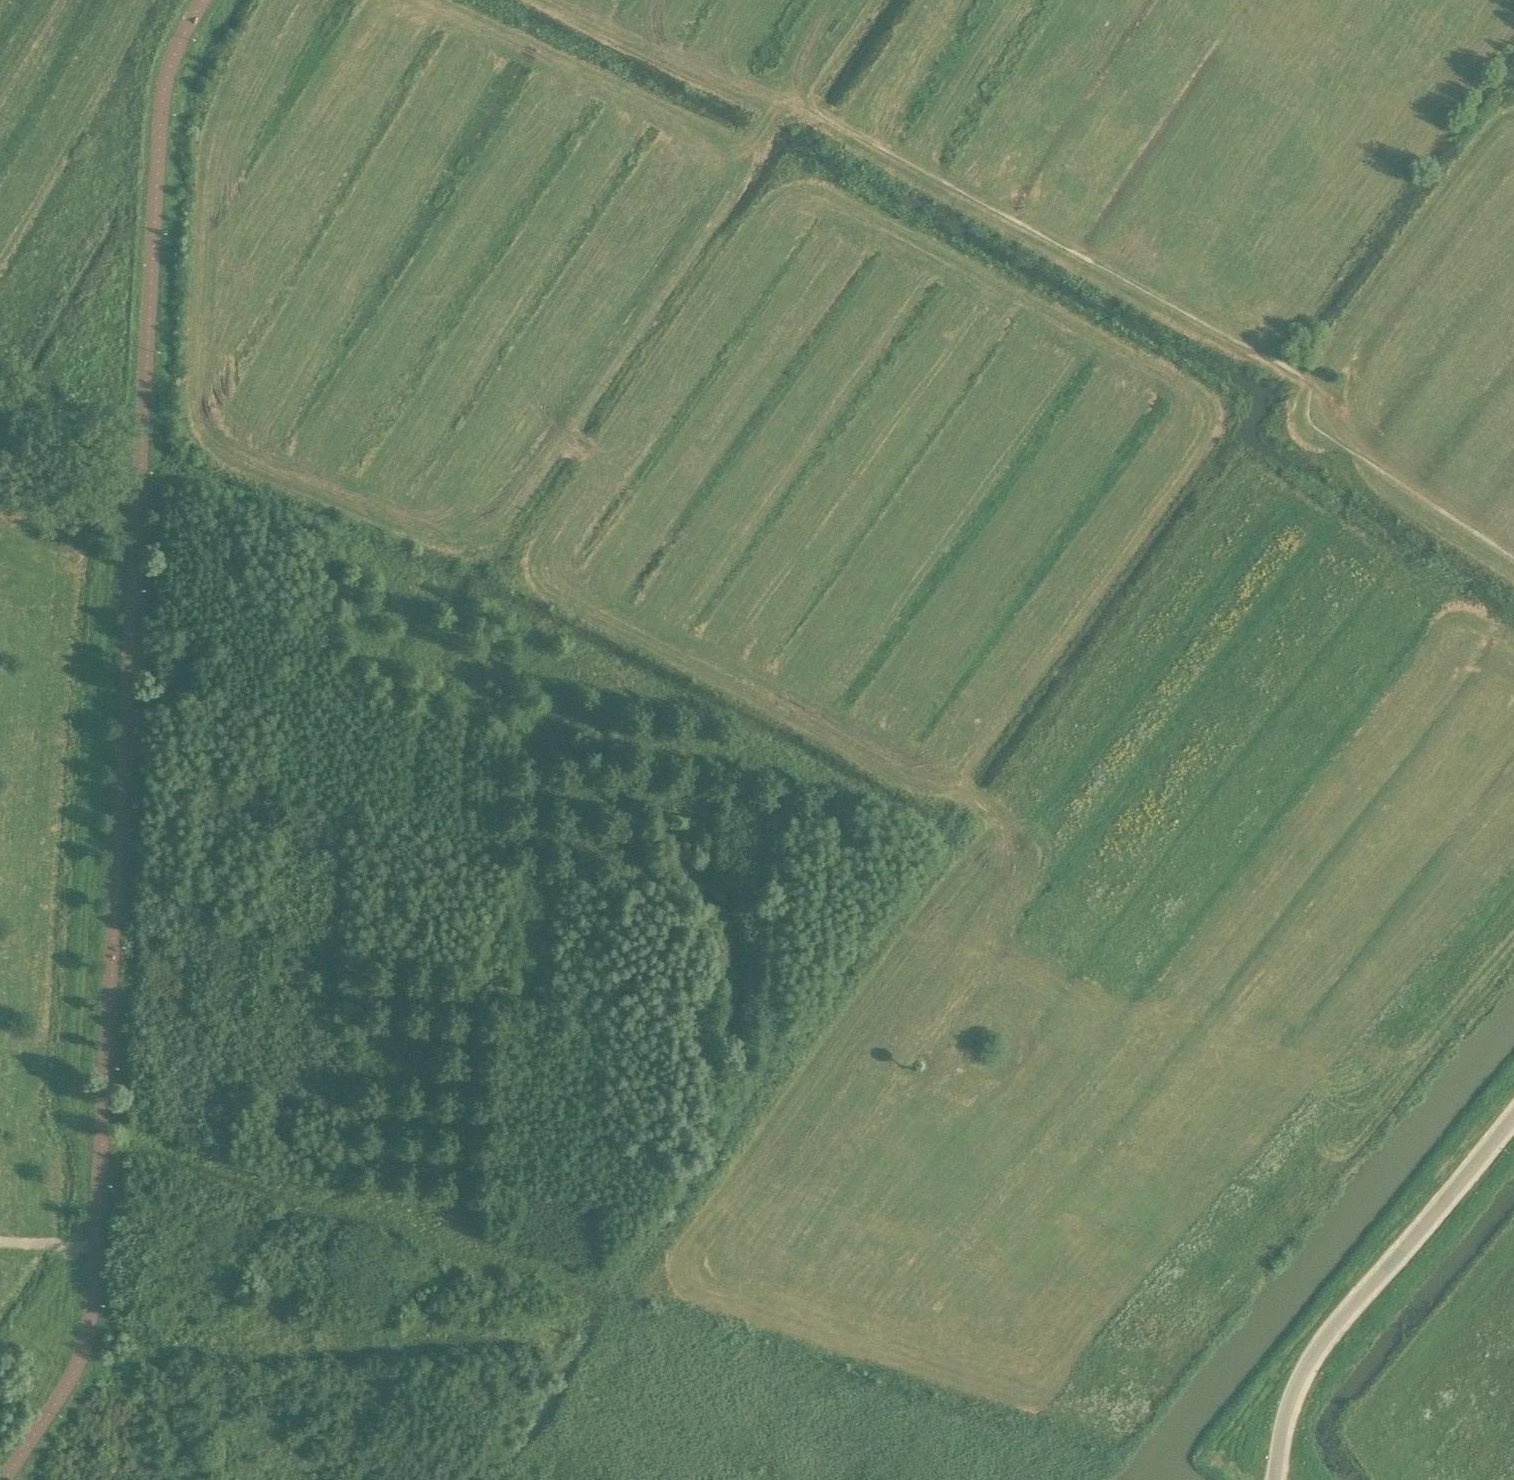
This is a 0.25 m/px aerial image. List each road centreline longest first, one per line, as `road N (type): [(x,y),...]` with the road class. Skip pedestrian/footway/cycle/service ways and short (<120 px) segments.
road 1 (unclassified): [(1275,1479),(1295,1385),(1327,1334),(1513,1114)]

